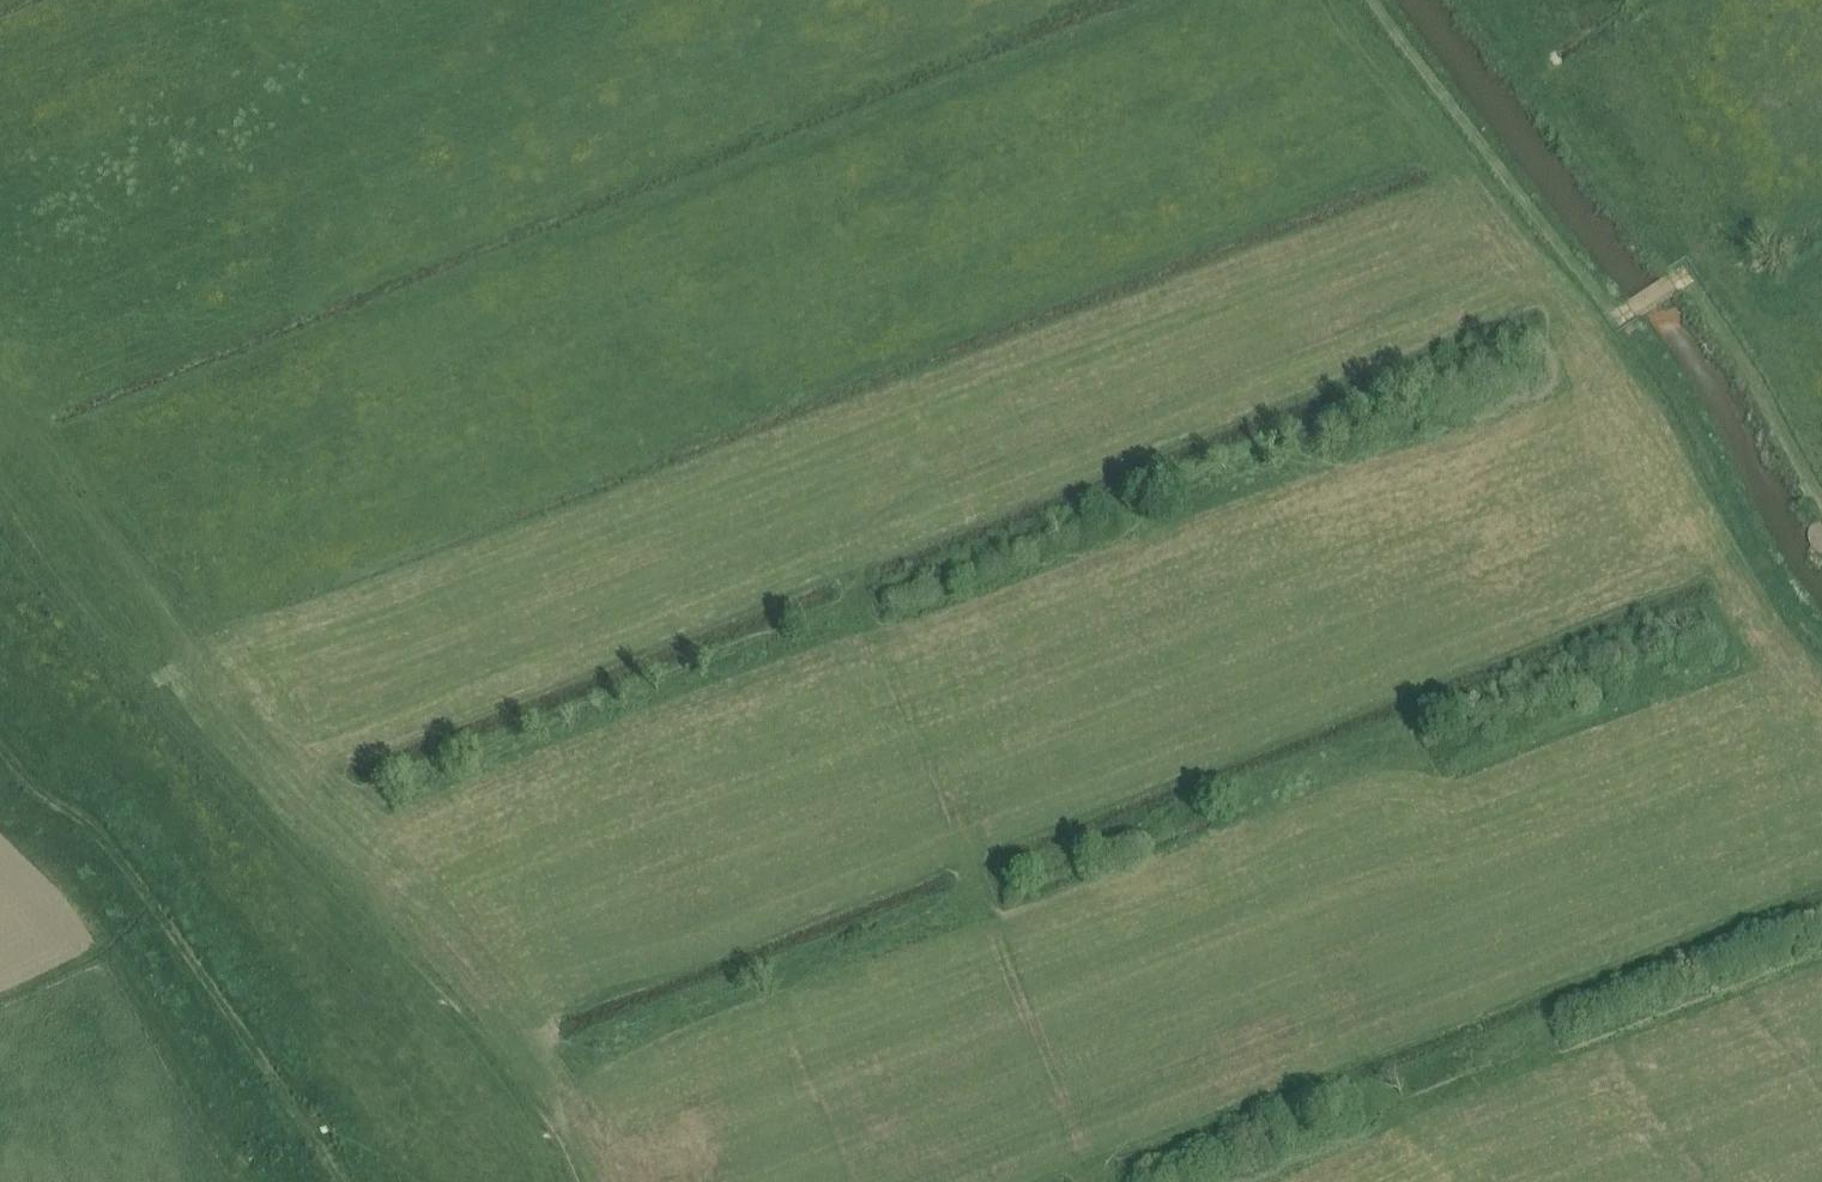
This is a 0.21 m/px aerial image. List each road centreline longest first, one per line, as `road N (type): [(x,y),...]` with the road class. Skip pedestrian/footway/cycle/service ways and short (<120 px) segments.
road 1 (track): [(345,1181),(112,842),(49,797),(0,740)]

